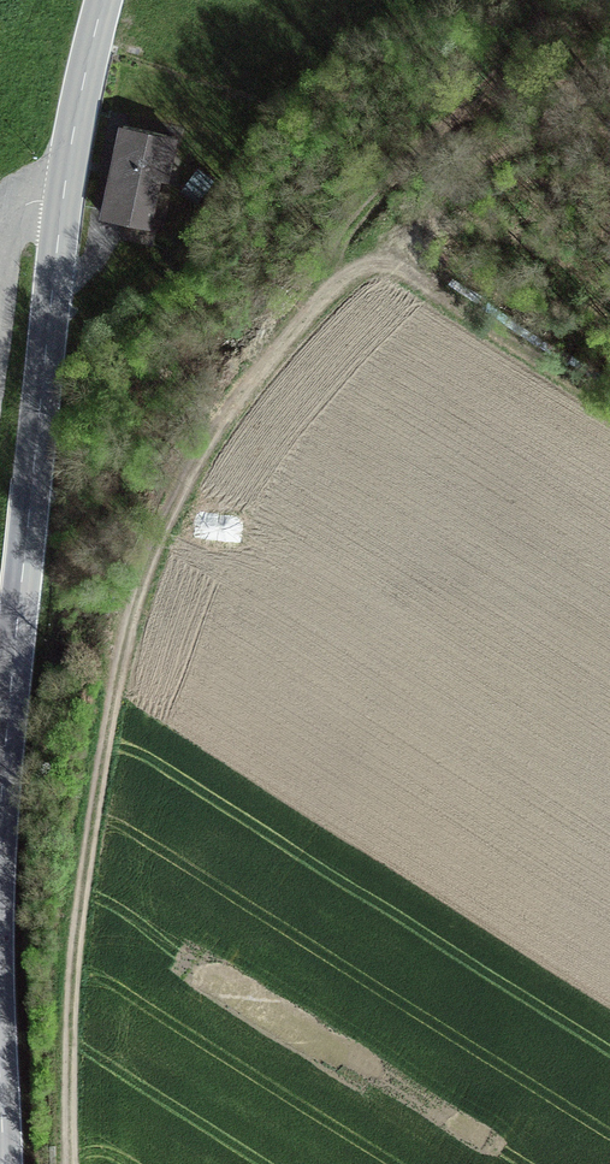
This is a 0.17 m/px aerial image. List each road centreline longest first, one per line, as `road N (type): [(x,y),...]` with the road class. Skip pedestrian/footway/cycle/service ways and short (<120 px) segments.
road 1 (track): [(71,1163),(73,973),(115,675),(176,503),(283,342),(384,264),(609,406)]
road 2 (tertiary): [(0,781),(59,211)]
road 3 (tertiary): [(59,211),(105,0)]

